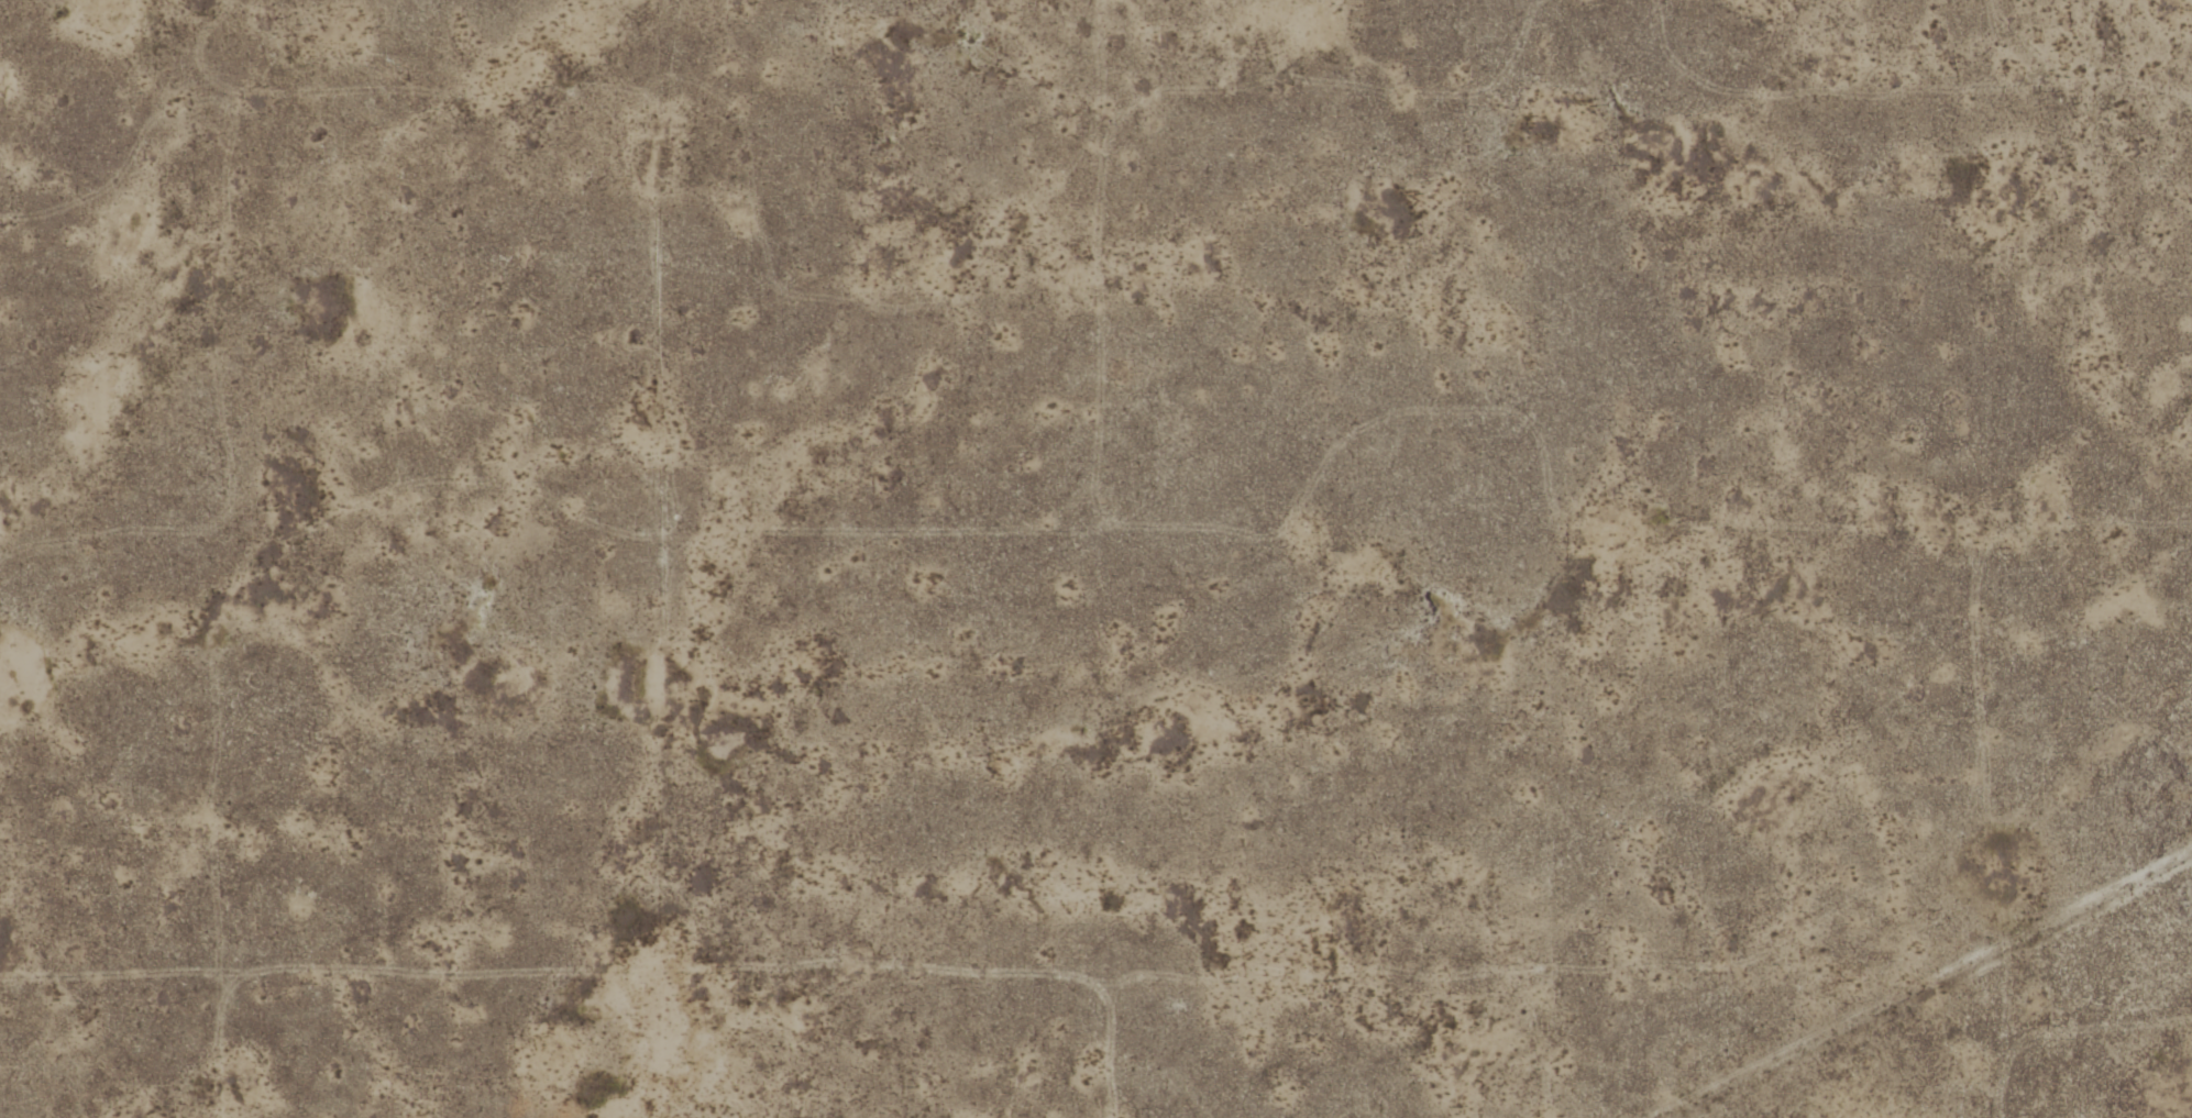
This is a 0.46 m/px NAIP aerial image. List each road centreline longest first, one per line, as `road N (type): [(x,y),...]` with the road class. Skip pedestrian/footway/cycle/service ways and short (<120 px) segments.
road 1 (track): [(2191,105),(1931,0)]

